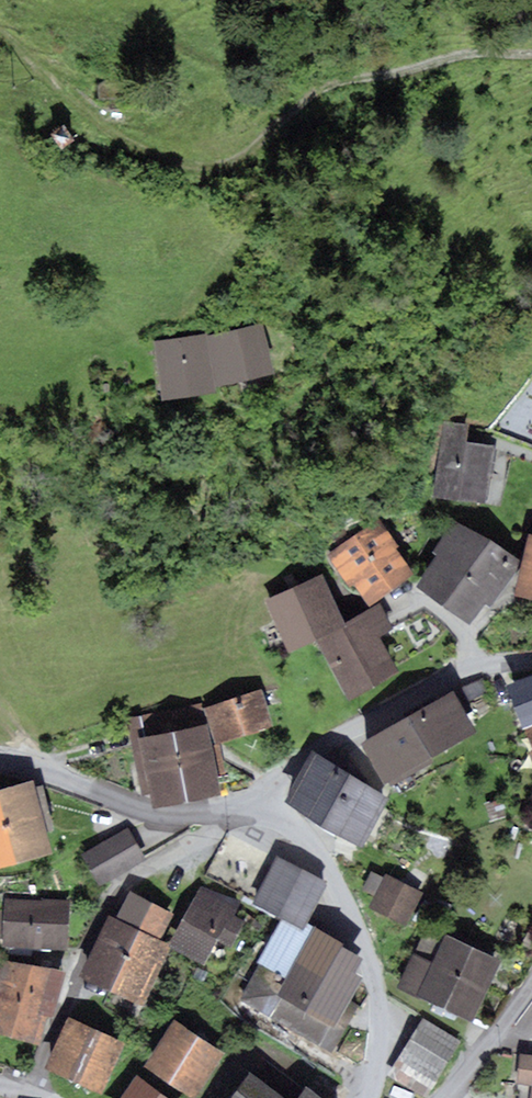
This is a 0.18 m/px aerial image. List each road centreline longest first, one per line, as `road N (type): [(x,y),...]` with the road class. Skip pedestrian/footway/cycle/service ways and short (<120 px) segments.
road 1 (track): [(531,54),(464,55),(331,85),(249,151),(205,166),(127,142),(0,35)]
road 2 (residential): [(229,816),(138,871),(112,899),(30,1090),(45,1097)]
road 3 (tertiary): [(369,1097),(379,1003),(338,885),(298,834),(272,820),(229,816)]
road 4 (residential): [(229,816),(308,757),(451,679),(531,660)]
road 5 (track): [(531,298),(491,307),(266,409),(229,408),(217,394)]
road 6 (tertiary): [(229,816),(152,812),(0,760)]
road 7 (residential): [(440,1097),(531,988)]

